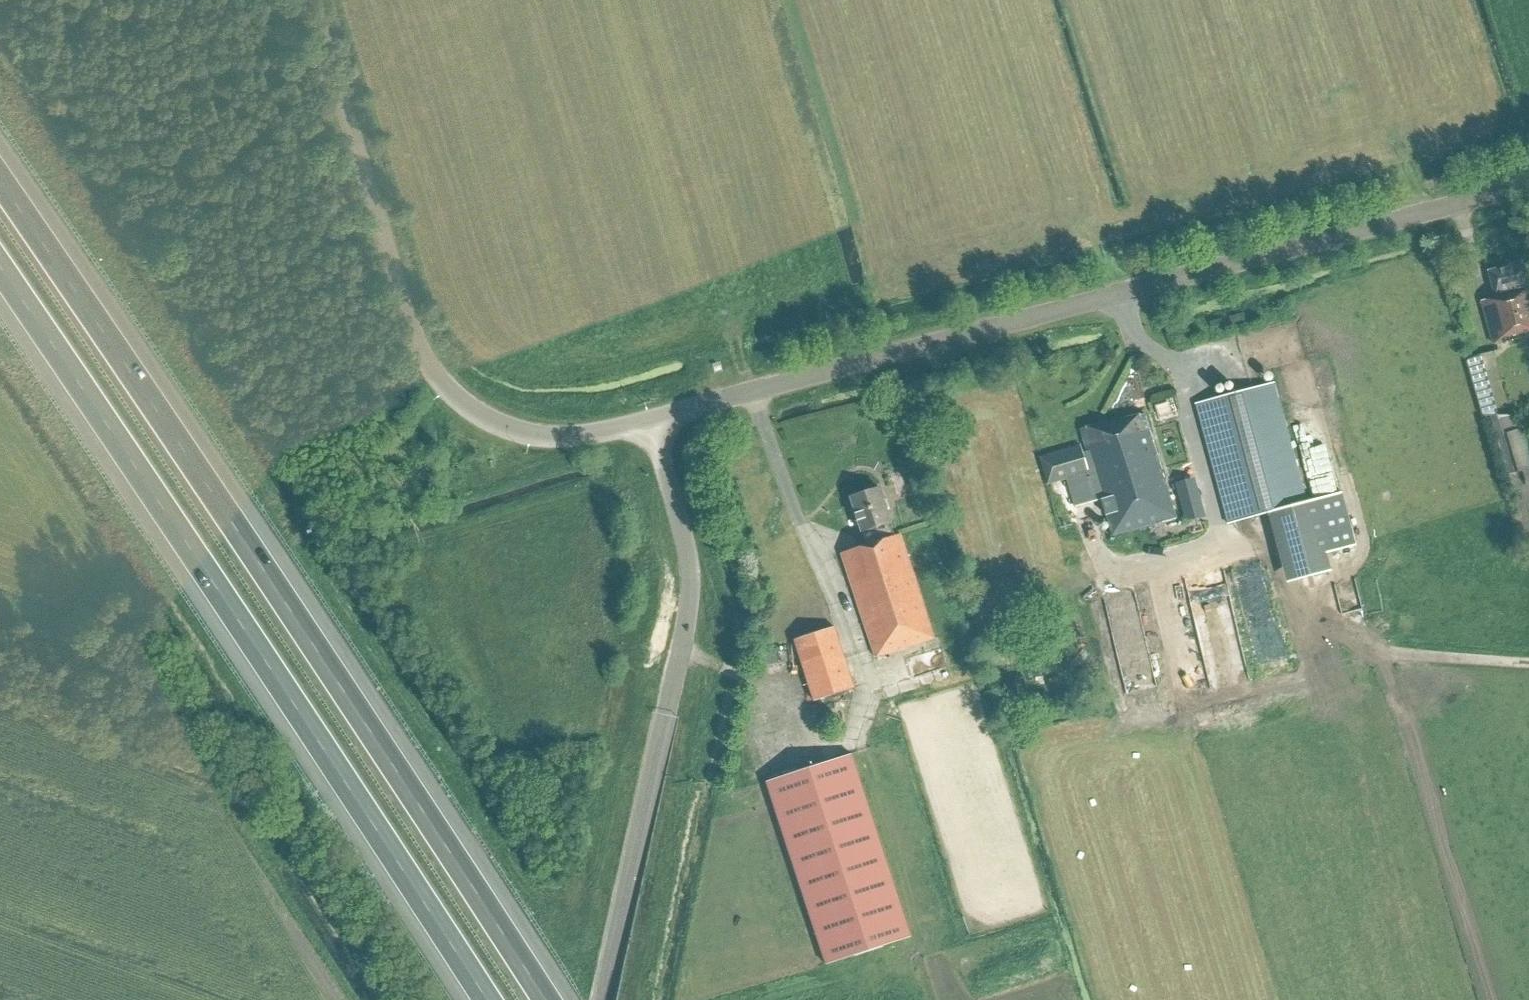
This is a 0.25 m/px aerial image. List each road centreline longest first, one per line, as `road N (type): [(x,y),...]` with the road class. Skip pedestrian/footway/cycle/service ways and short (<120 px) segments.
road 1 (motorway): [(547,999),(0,185)]
road 2 (tertiary): [(655,421),(1528,181)]
road 3 (motorway): [(0,266),(487,999)]
road 4 (tertiary): [(655,421),(553,439),(477,416),(449,393),(412,331),(311,0)]
road 5 (unclassified): [(603,999),(689,610),(689,570),(655,421)]
road 6 (track): [(1376,651),(1488,999)]
road 7 (track): [(1376,651),(1528,661)]

